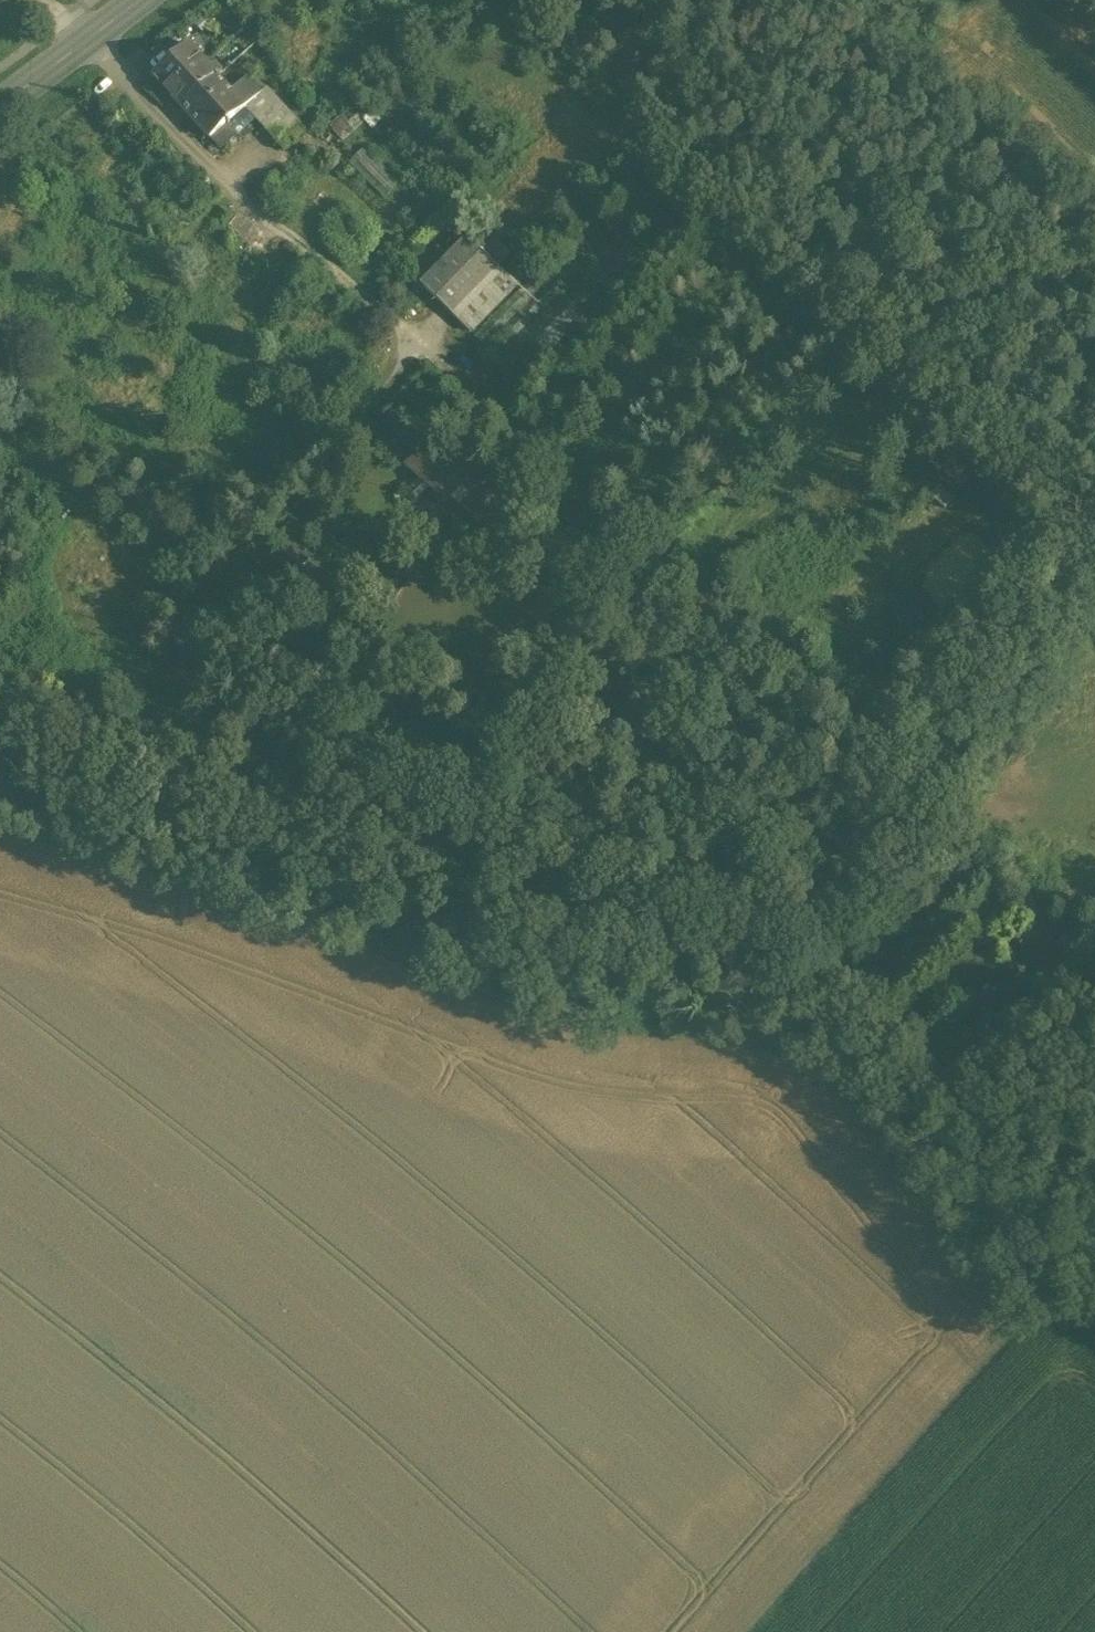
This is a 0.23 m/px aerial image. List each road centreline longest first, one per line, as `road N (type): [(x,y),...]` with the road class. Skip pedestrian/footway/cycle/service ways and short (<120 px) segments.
road 1 (track): [(0,760),(201,819),(628,982),(814,999),(892,1039),(945,1098),(988,1102)]
road 2 (track): [(595,497),(1094,940)]
road 3 (track): [(101,789),(242,555),(427,356)]
road 4 (primary): [(0,109),(142,0)]
road 5 (track): [(1094,1229),(1056,1202),(988,1102)]

